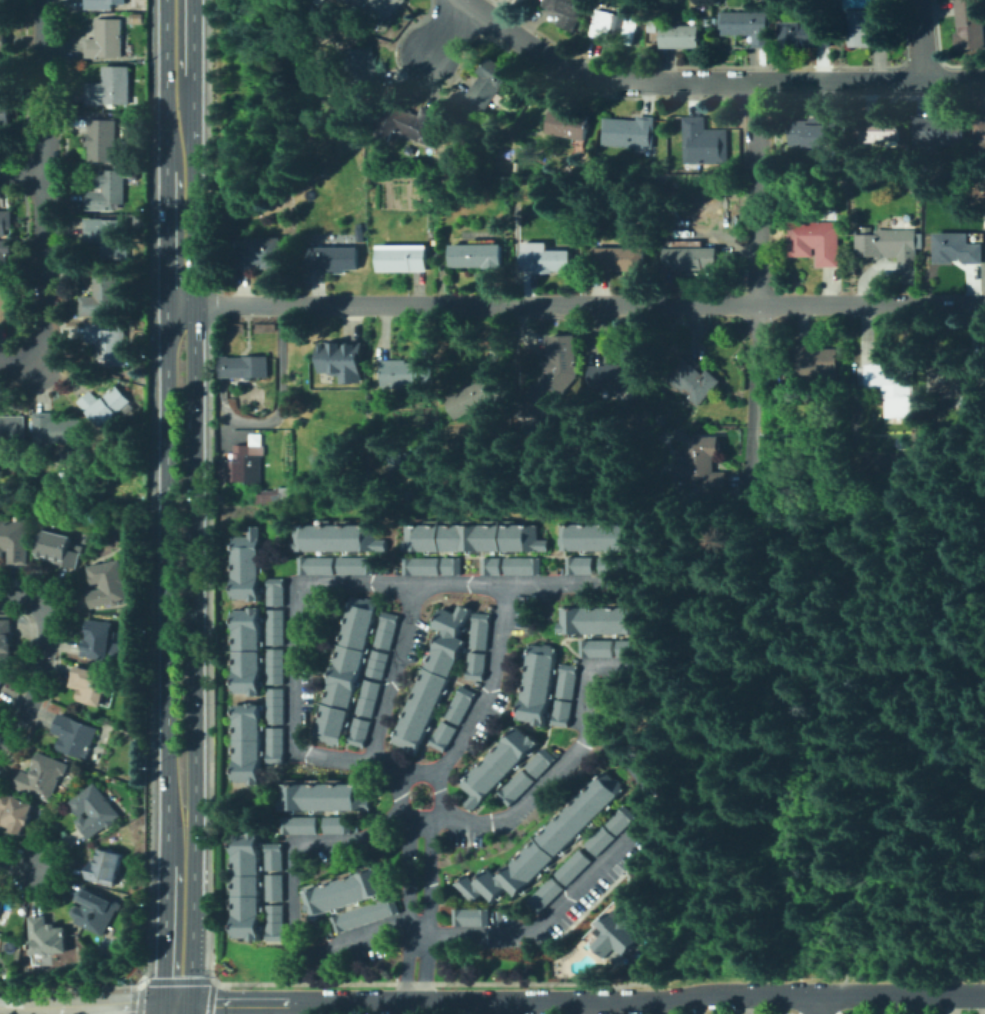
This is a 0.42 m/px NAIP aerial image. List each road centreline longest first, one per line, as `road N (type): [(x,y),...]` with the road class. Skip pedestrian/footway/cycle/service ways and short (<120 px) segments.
road 1 (residential): [(984,304),(181,307)]
road 2 (residential): [(984,79),(622,81),(552,60),(463,0)]
road 3 (primary): [(181,825),(195,796),(195,336),(181,307)]
road 4 (primary): [(181,307),(168,336),(168,795),(181,825)]
road 5 (residential): [(665,999),(177,1004)]
road 6 (residential): [(43,355),(50,334),(43,0)]
road 7 (residential): [(758,171),(751,492)]
road 8 (residential): [(984,997),(665,999)]
road 9 (primary): [(179,0),(181,307)]
road 10 (primary): [(181,825),(177,1013)]
road 11 (tertiary): [(177,1004),(0,1010)]
road 12 (residential): [(0,745),(36,690),(45,643),(41,608)]

